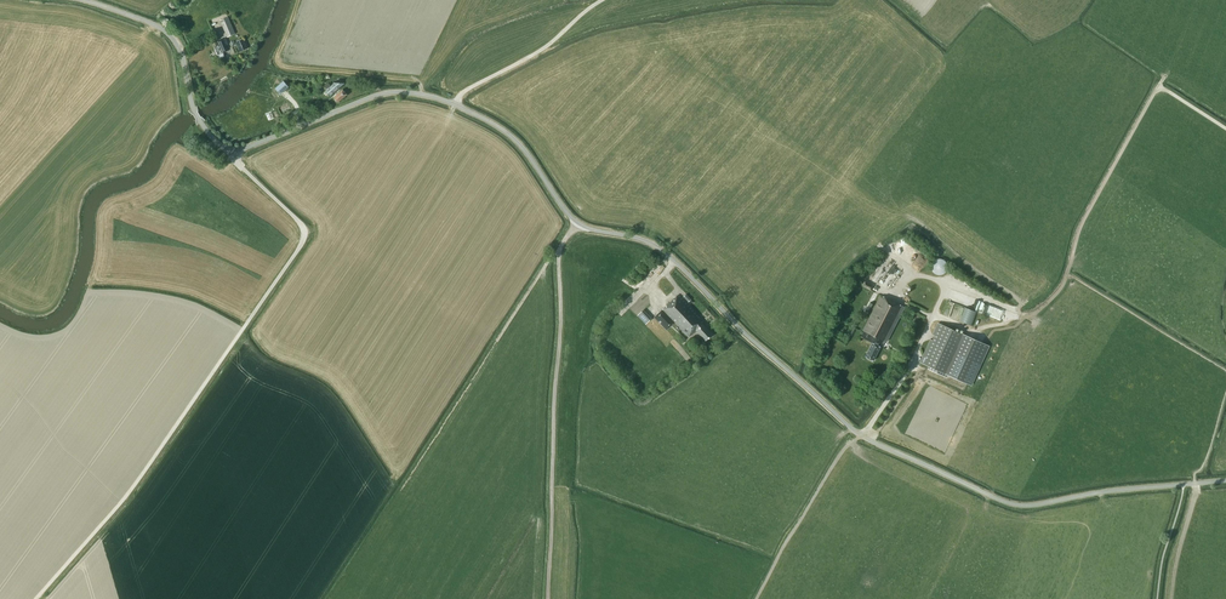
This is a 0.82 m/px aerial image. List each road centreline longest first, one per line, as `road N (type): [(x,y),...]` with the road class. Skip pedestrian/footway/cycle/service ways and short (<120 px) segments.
road 1 (unclassified): [(1225,480),(1012,509),(859,434),(665,252),(577,223),(518,143),(474,114),(421,94),(382,94),(232,150),(193,109),(173,39),(82,0)]
road 2 (track): [(549,598),(558,261),(577,223)]

